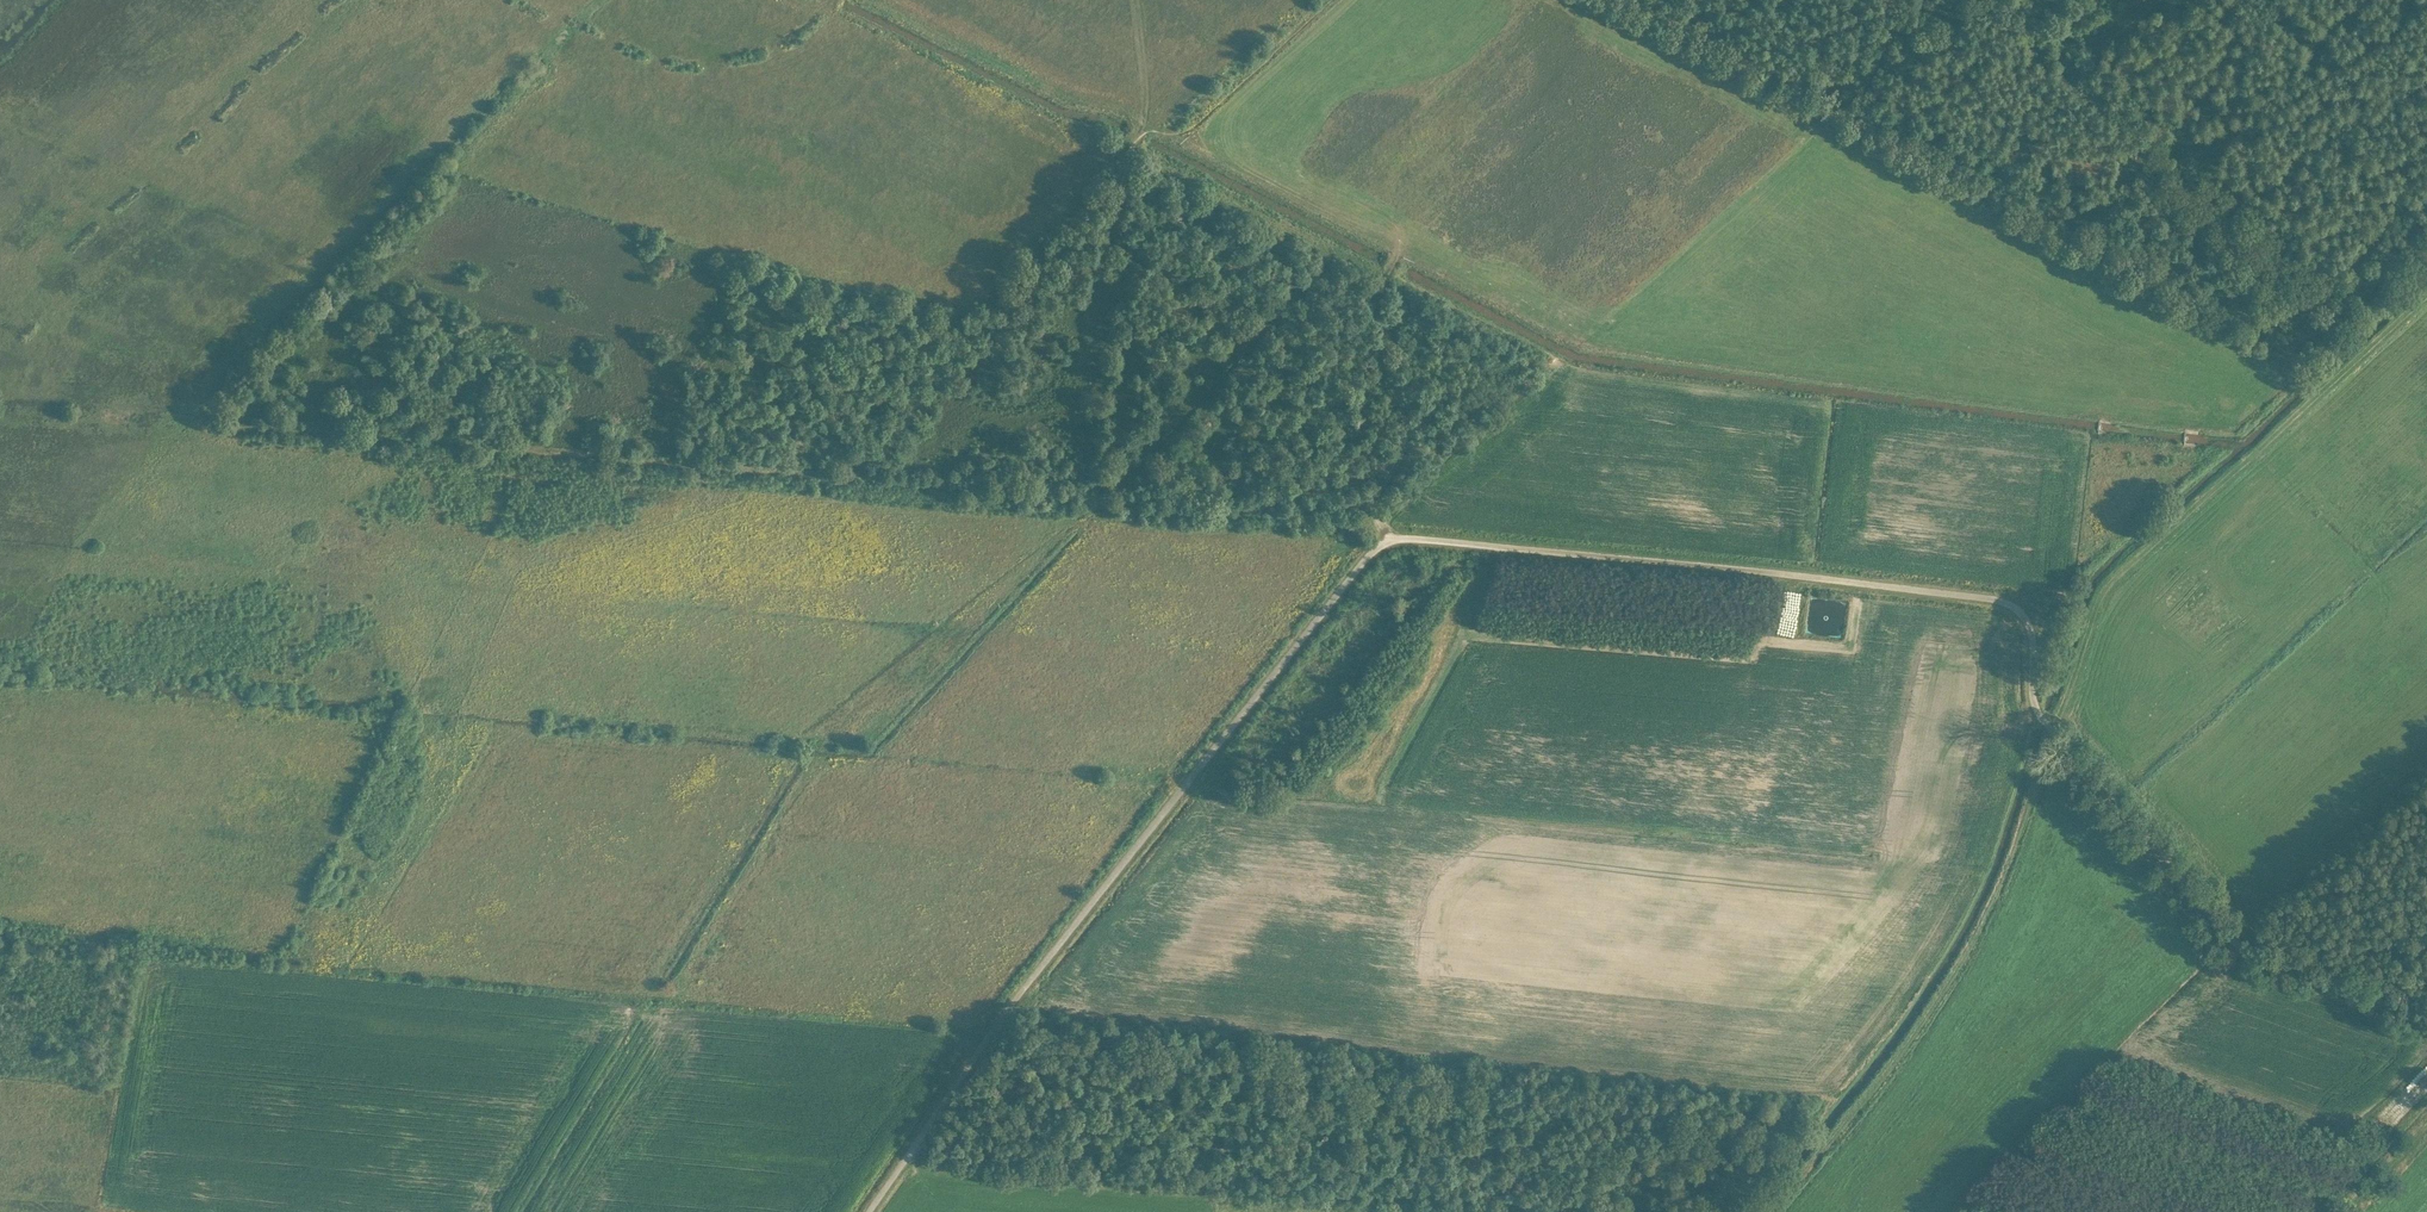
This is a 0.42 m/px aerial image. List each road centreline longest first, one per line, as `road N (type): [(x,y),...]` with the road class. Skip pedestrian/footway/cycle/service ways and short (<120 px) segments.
road 1 (track): [(2046,723),(2113,576),(2426,287)]

